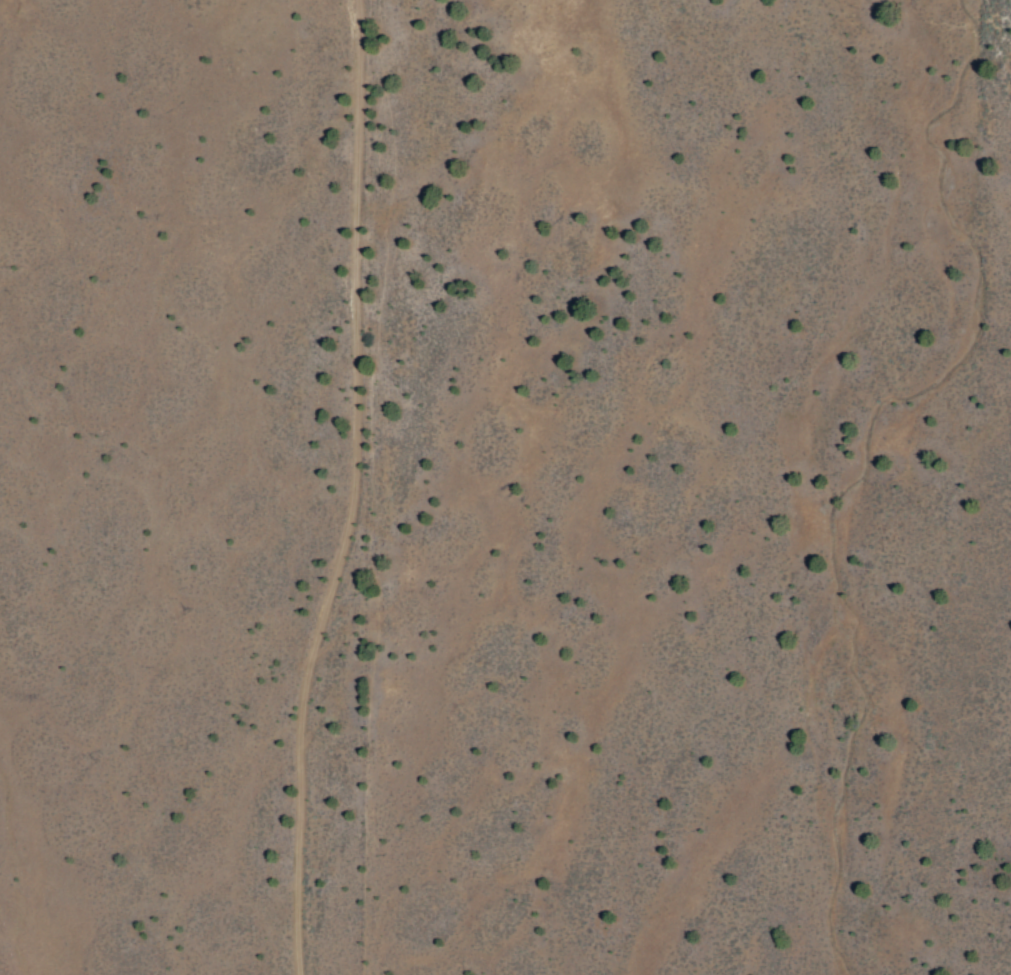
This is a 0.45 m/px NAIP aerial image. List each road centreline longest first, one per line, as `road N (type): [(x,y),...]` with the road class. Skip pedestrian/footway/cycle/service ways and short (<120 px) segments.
road 1 (track): [(358,0),(357,496),(312,643),(298,724),(302,974)]

